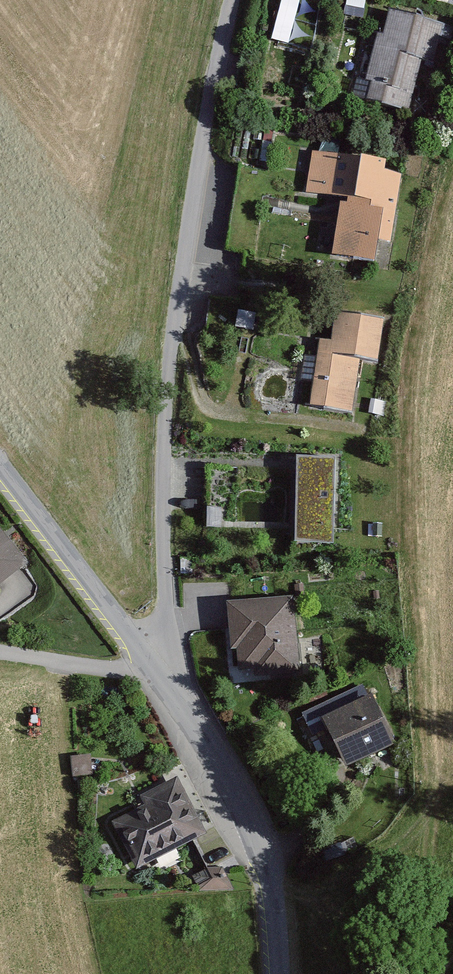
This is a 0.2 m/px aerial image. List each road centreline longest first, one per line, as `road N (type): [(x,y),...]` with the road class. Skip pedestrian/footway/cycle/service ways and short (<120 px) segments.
road 1 (unclassified): [(161,672),(166,379),(232,0)]
road 2 (unclassified): [(161,672),(255,824),(274,899),(277,973)]
road 3 (unclassified): [(0,464),(161,672)]
road 4 (residential): [(0,653),(161,672)]

